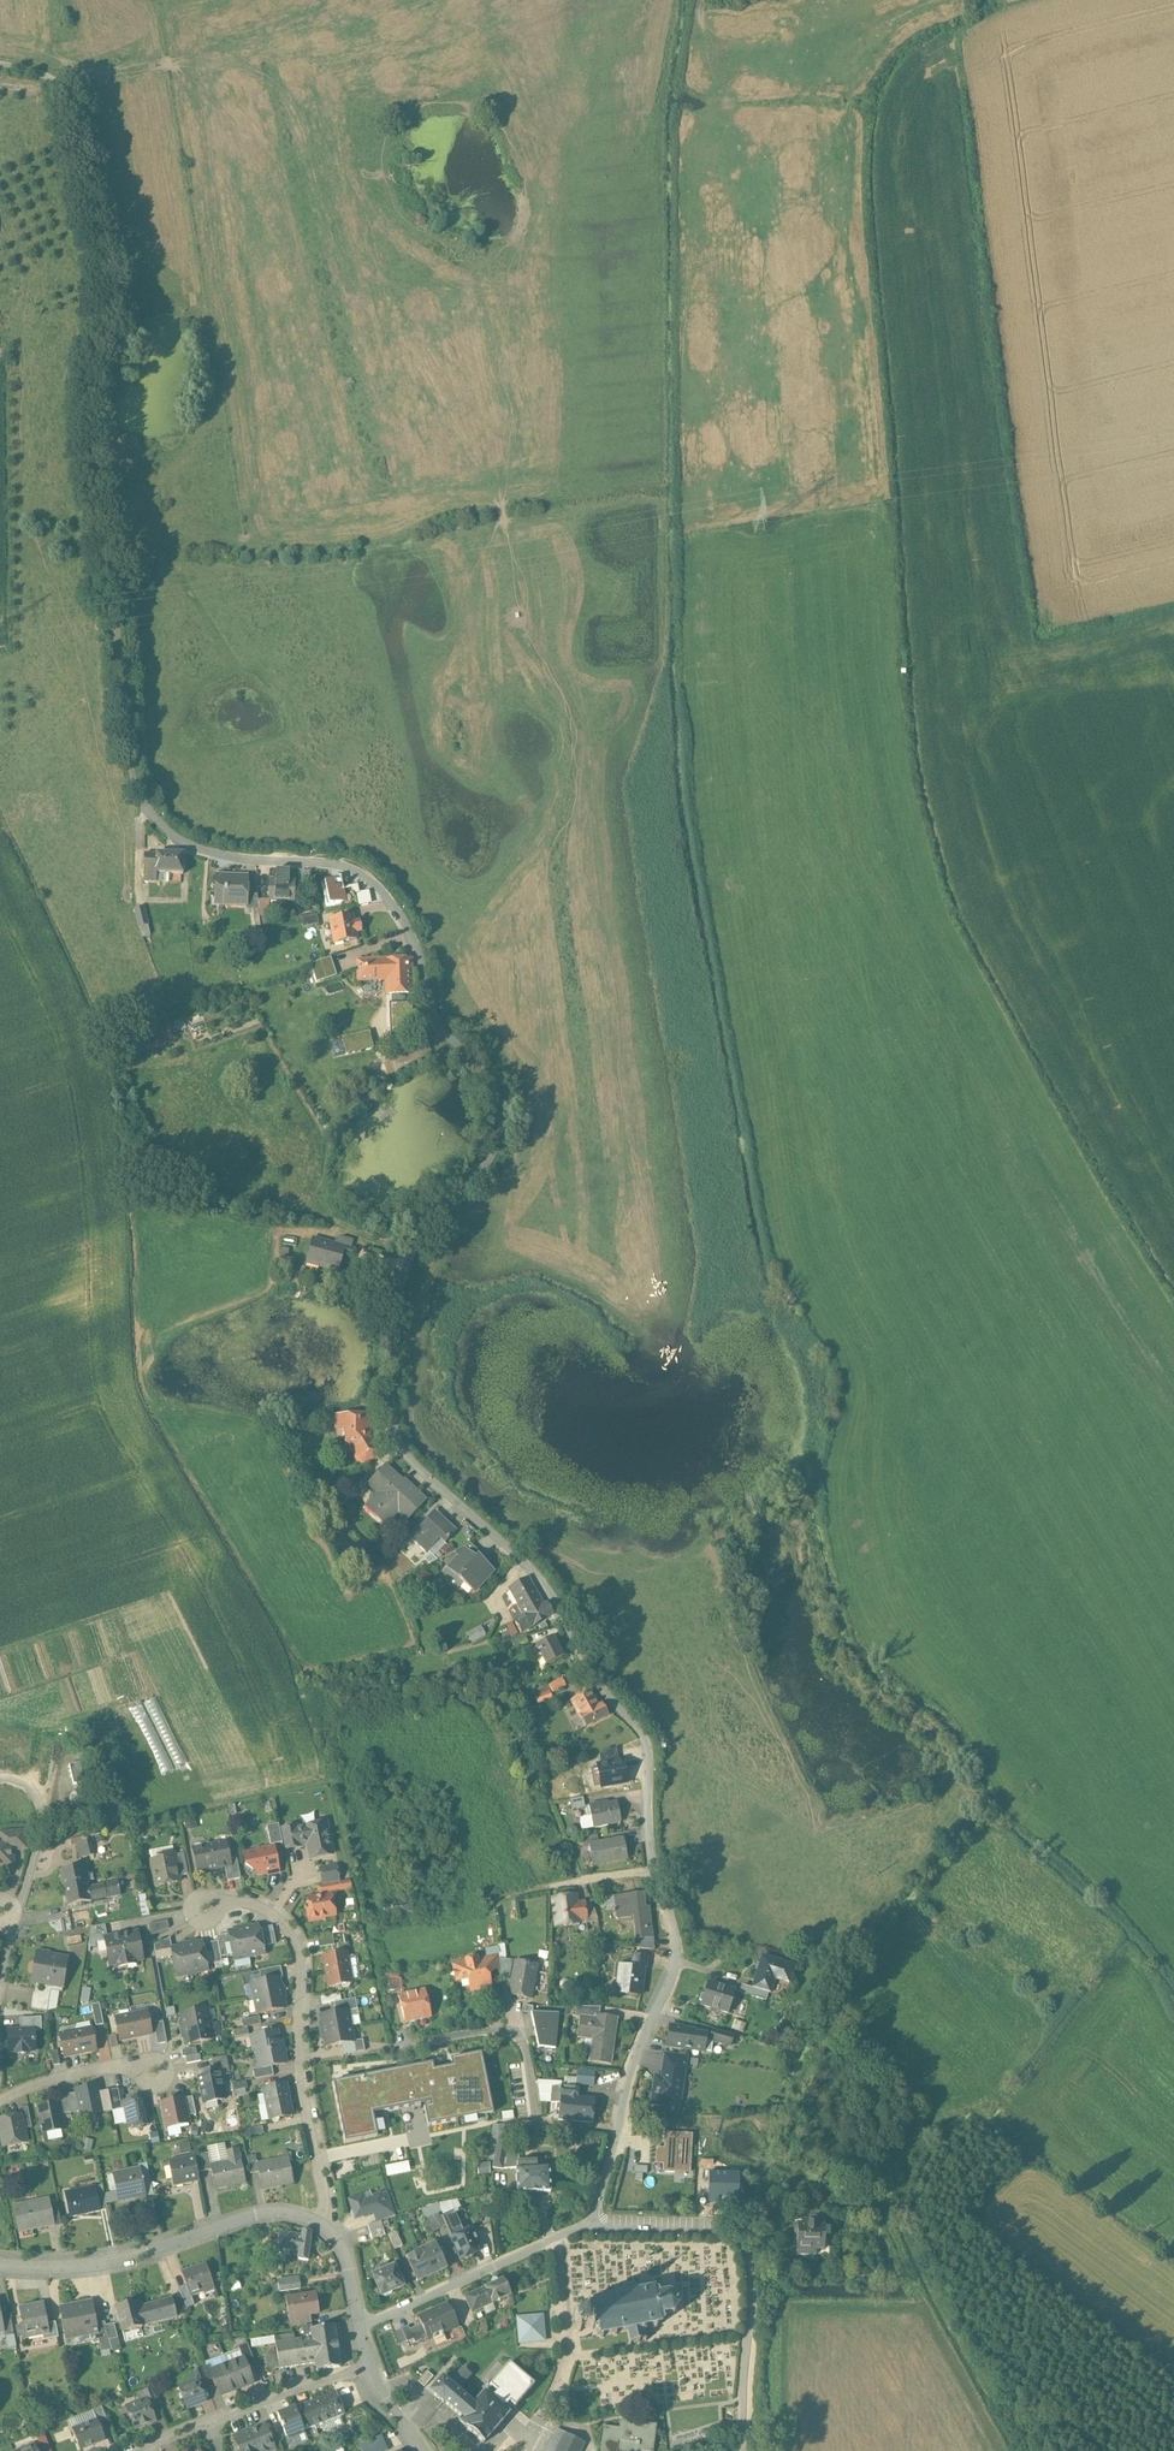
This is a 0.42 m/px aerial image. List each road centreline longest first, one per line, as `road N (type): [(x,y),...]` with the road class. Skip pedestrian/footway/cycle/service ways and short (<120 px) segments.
road 1 (residential): [(590,2228),(630,2071),(675,1969),(676,1928),(648,1835),(649,1745),(615,1710),(544,1588),(407,1462),(393,1429),(397,1296),(411,1248),(431,1212),(486,1161),(501,1104),(491,1077),(441,1026),(411,938),(381,888),(321,862),(235,858),(198,846),(169,831),(148,806),(134,777),(115,603)]
road 2 (track): [(115,603),(82,413),(101,321),(98,254),(54,83),(32,68),(0,62)]
road 3 (residential): [(209,1906),(243,1900),(272,1909),(294,1934),(303,1960),(302,2083),(327,2231)]
road 4 (residential): [(744,2450),(753,2322),(739,2235),(590,2228)]
road 5 (residential): [(327,2231),(280,2213),(109,2260),(51,2267),(0,2262)]
road 6 (residential): [(361,2324),(590,2228)]
road 7 (residential): [(371,2370),(319,2379),(208,2421)]
road 8 (residential): [(0,2101),(79,2073),(134,2068),(154,2074)]
road 9 (residential): [(16,1908),(42,1807),(34,1789),(0,1779)]

